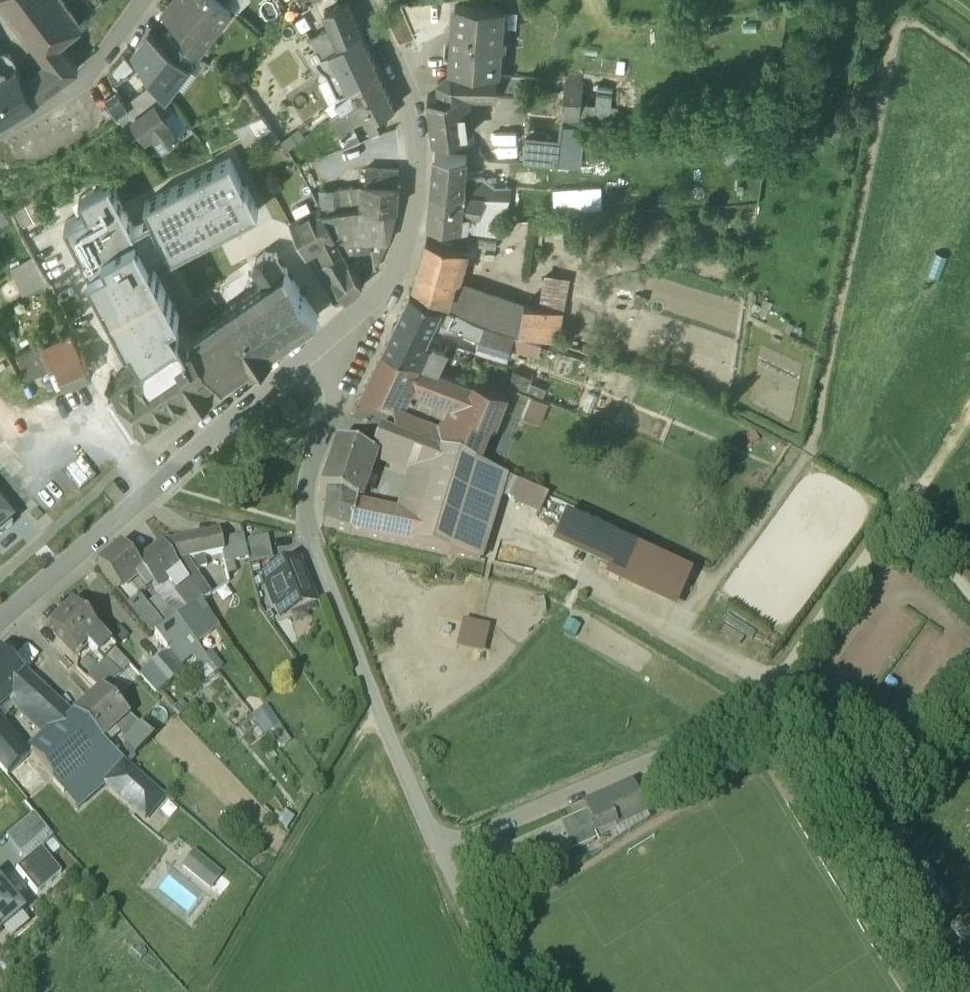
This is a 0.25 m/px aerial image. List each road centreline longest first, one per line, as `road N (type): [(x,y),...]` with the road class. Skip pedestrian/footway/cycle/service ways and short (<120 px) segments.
road 1 (residential): [(320,346),(341,390),(307,484),(308,526),(380,714),(447,852)]
road 2 (residential): [(320,346),(0,618)]
road 3 (residential): [(365,0),(414,117),(414,211),(393,279),(320,346)]
road 4 (track): [(380,714),(365,721),(339,764),(218,991)]
road 5 (residential): [(0,134),(88,72),(142,0)]

